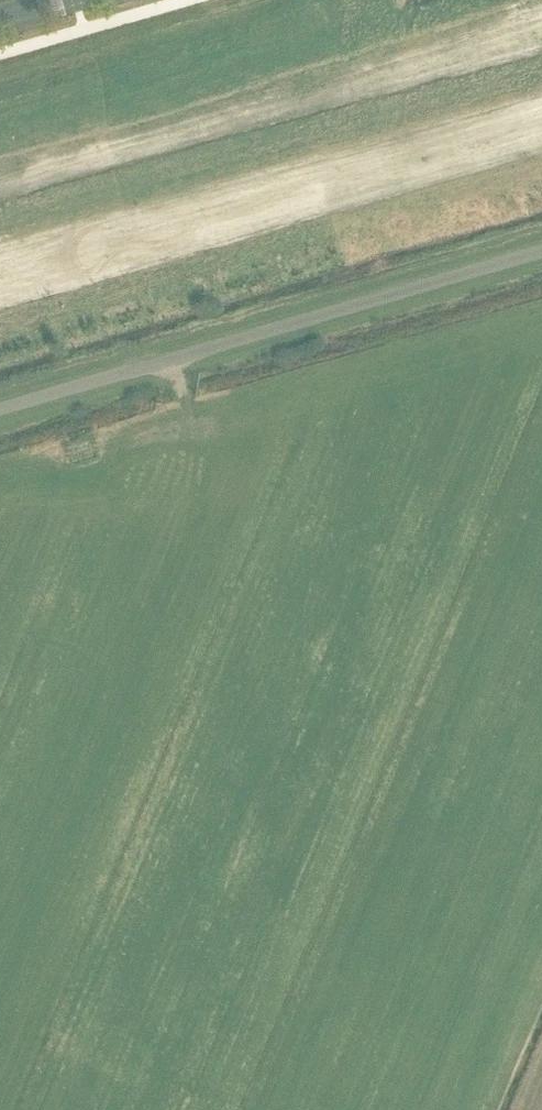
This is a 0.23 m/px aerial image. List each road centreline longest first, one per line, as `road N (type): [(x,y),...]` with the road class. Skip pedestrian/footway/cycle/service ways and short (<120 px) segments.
road 1 (unclassified): [(0,414),(541,256)]

